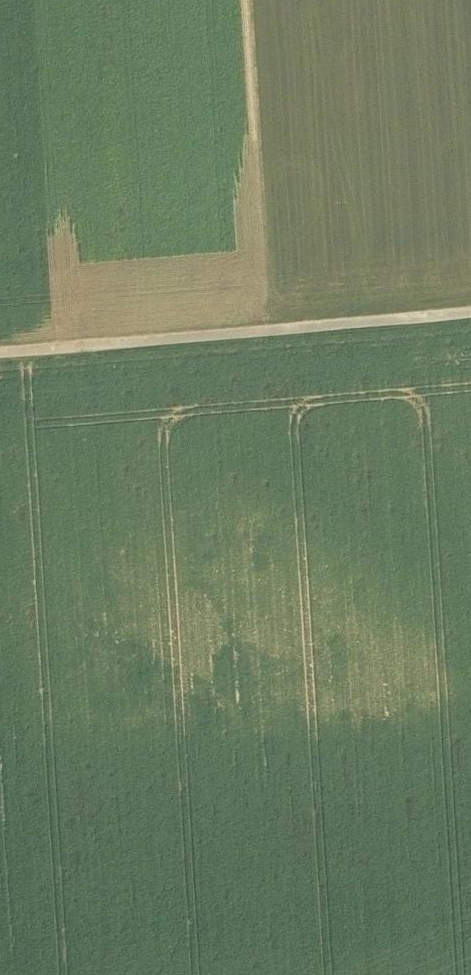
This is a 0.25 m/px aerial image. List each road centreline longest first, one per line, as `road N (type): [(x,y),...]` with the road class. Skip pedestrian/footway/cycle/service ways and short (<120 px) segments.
road 1 (track): [(0,353),(470,312)]

